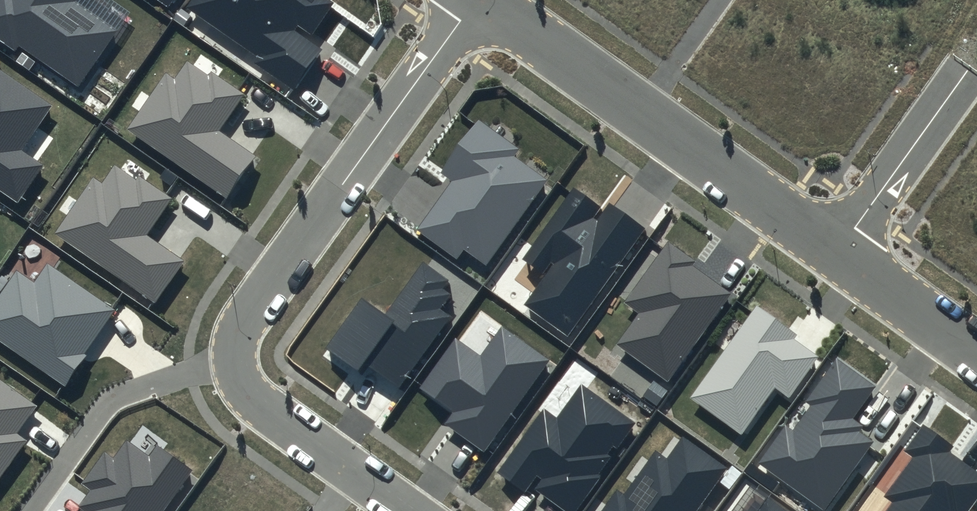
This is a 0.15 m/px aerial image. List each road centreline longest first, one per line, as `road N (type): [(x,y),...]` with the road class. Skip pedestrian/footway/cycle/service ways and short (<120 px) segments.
road 1 (residential): [(475,0),(244,322),(235,346),(240,383),(258,403),(406,510)]
road 2 (residential): [(834,245),(487,0)]
road 3 (residential): [(834,245),(976,45)]
road 4 (residential): [(976,349),(834,245)]

